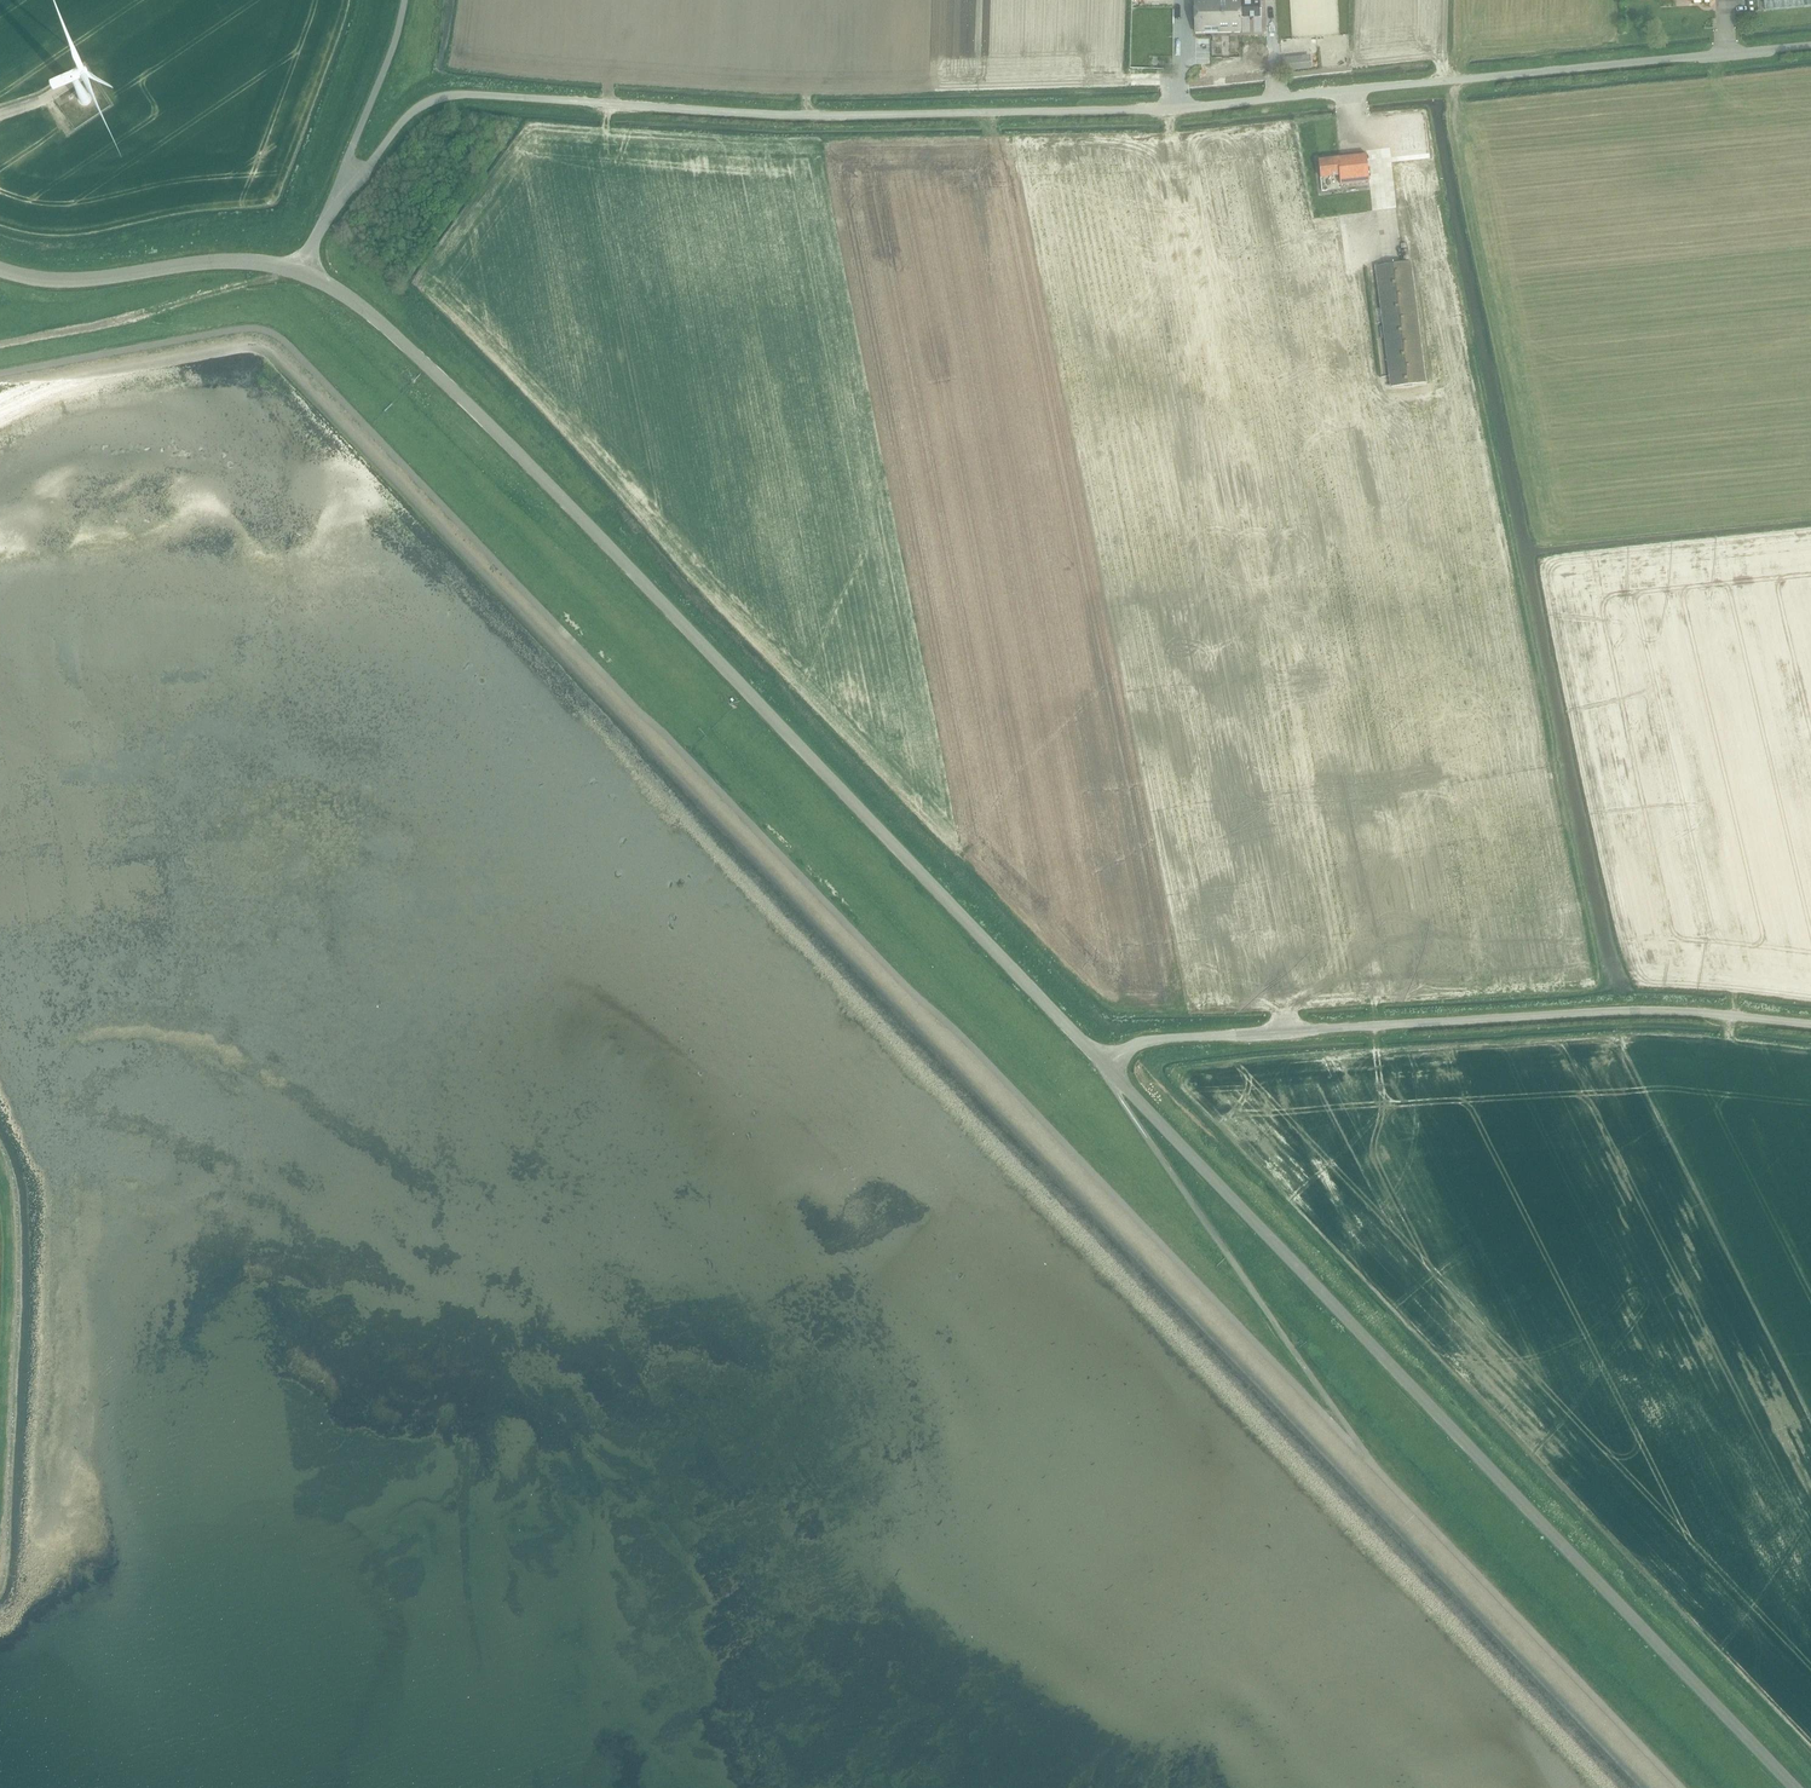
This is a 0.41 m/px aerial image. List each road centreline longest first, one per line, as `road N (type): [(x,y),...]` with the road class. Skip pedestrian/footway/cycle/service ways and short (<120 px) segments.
road 1 (unclassified): [(345,179),(370,163),(415,108),(457,93),(741,112),(1180,109),(1810,45)]
road 2 (unclassified): [(1107,1066),(455,392),(385,324),(303,269)]
road 3 (unclassified): [(1796,1787),(1107,1066)]
road 4 (unclassified): [(1107,1066),(1158,1040),(1365,1026),(1635,1011),(1810,1024)]
road 5 (track): [(2,1550),(15,1291),(0,1171)]
road 6 (unclassified): [(303,269),(252,261),(64,280),(0,269)]
road 7 (unclassified): [(345,179),(404,0)]

